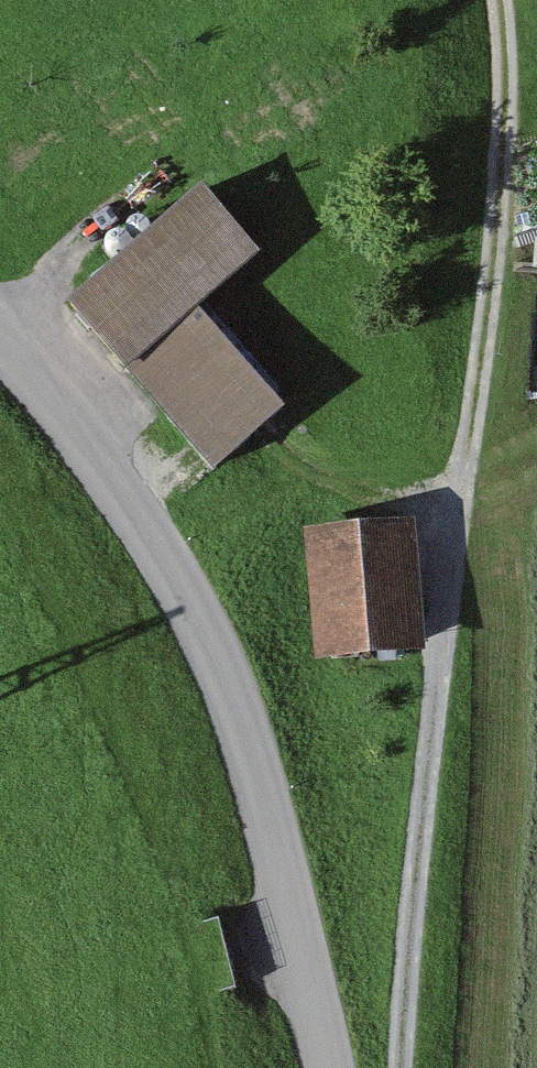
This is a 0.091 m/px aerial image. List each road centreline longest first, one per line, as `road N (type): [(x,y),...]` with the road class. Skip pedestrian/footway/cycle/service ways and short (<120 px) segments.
road 1 (track): [(408,1067),(459,511),(506,152),(499,0)]
road 2 (tertiary): [(0,347),(97,453),(206,614),(264,780),(334,1067)]

